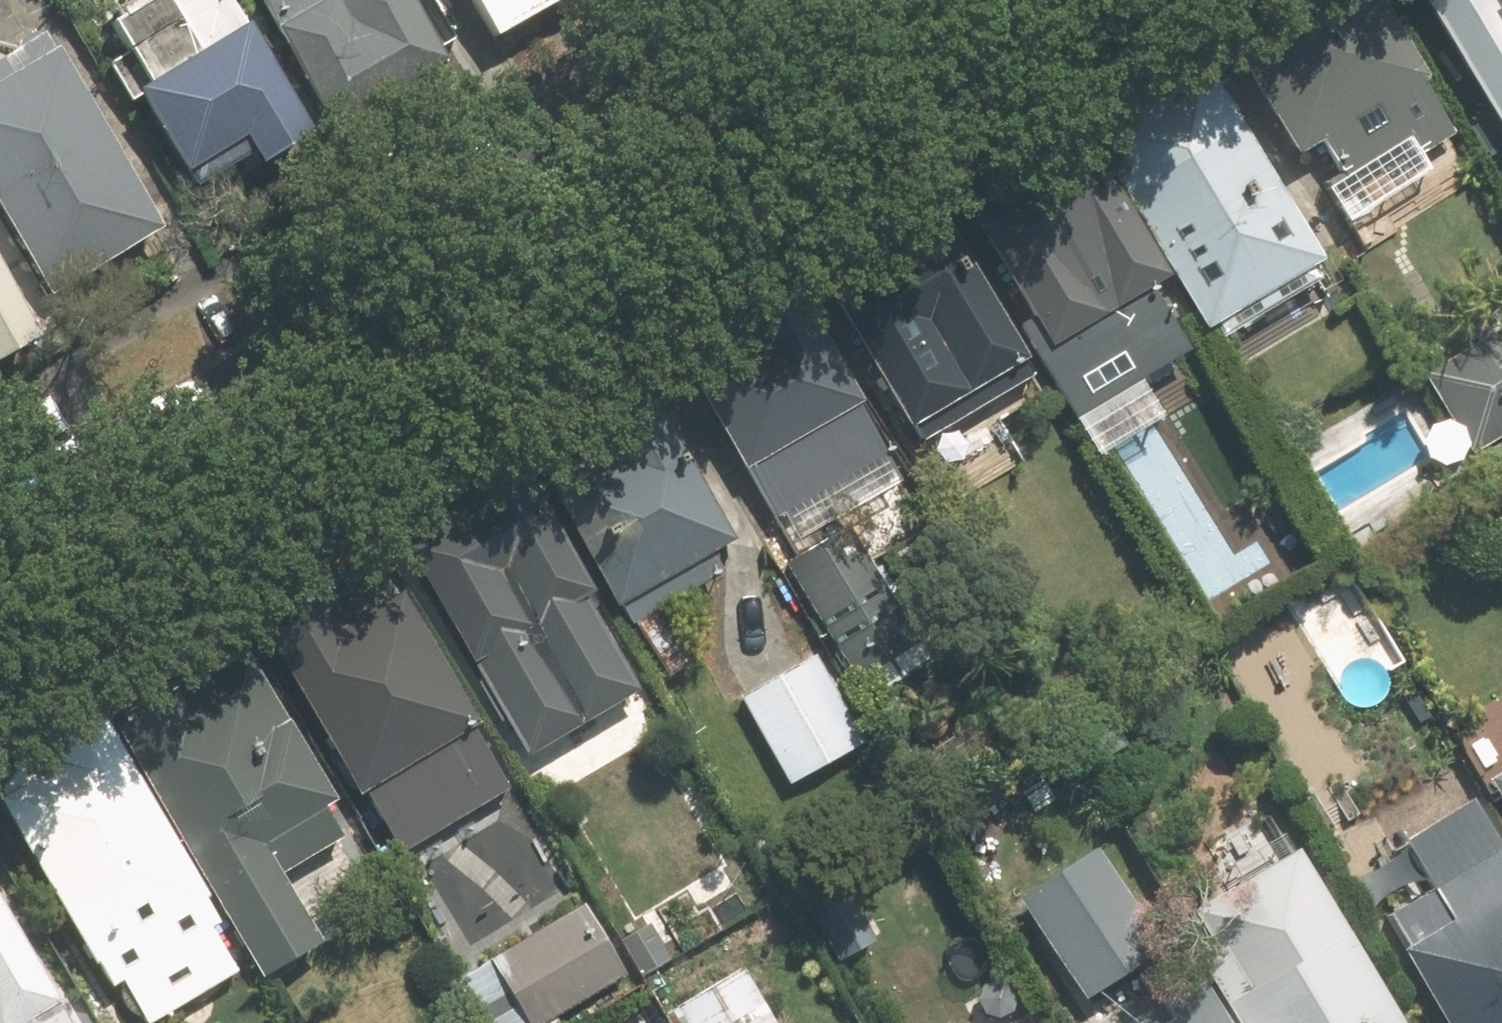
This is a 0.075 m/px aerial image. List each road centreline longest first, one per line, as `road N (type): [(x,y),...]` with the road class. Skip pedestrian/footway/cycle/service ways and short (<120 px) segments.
road 1 (residential): [(927,0),(0,553)]

